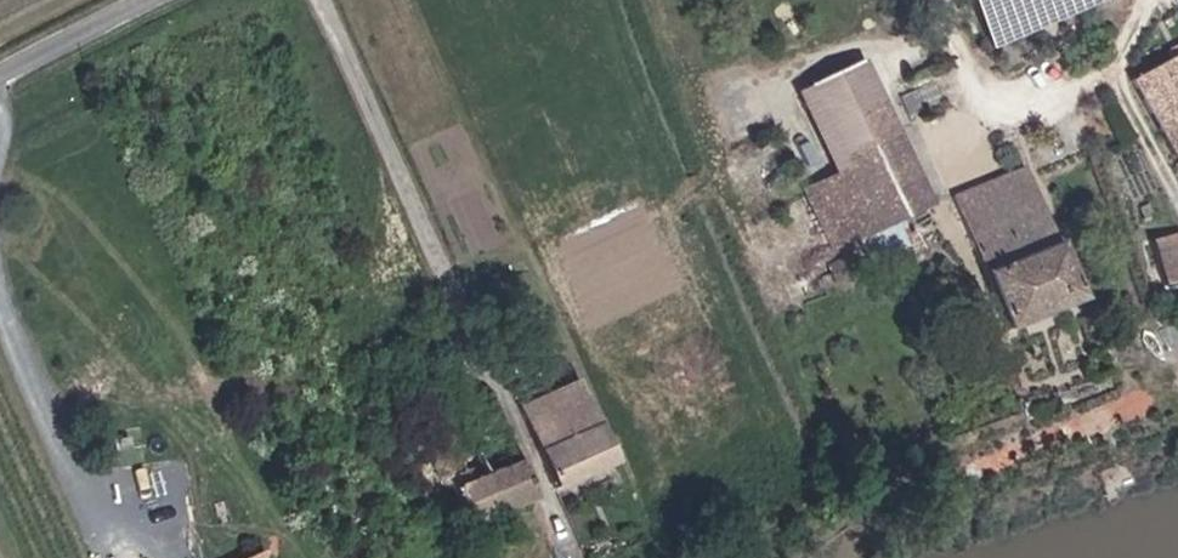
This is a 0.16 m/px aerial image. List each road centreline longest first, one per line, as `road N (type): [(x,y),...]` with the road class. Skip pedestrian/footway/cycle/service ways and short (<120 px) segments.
road 1 (track): [(481,365),(321,0)]
road 2 (track): [(150,552),(5,289),(0,205)]
road 3 (track): [(1177,183),(1131,94),(1125,66),(1151,0)]
road 4 (tertiary): [(148,0),(0,75)]

